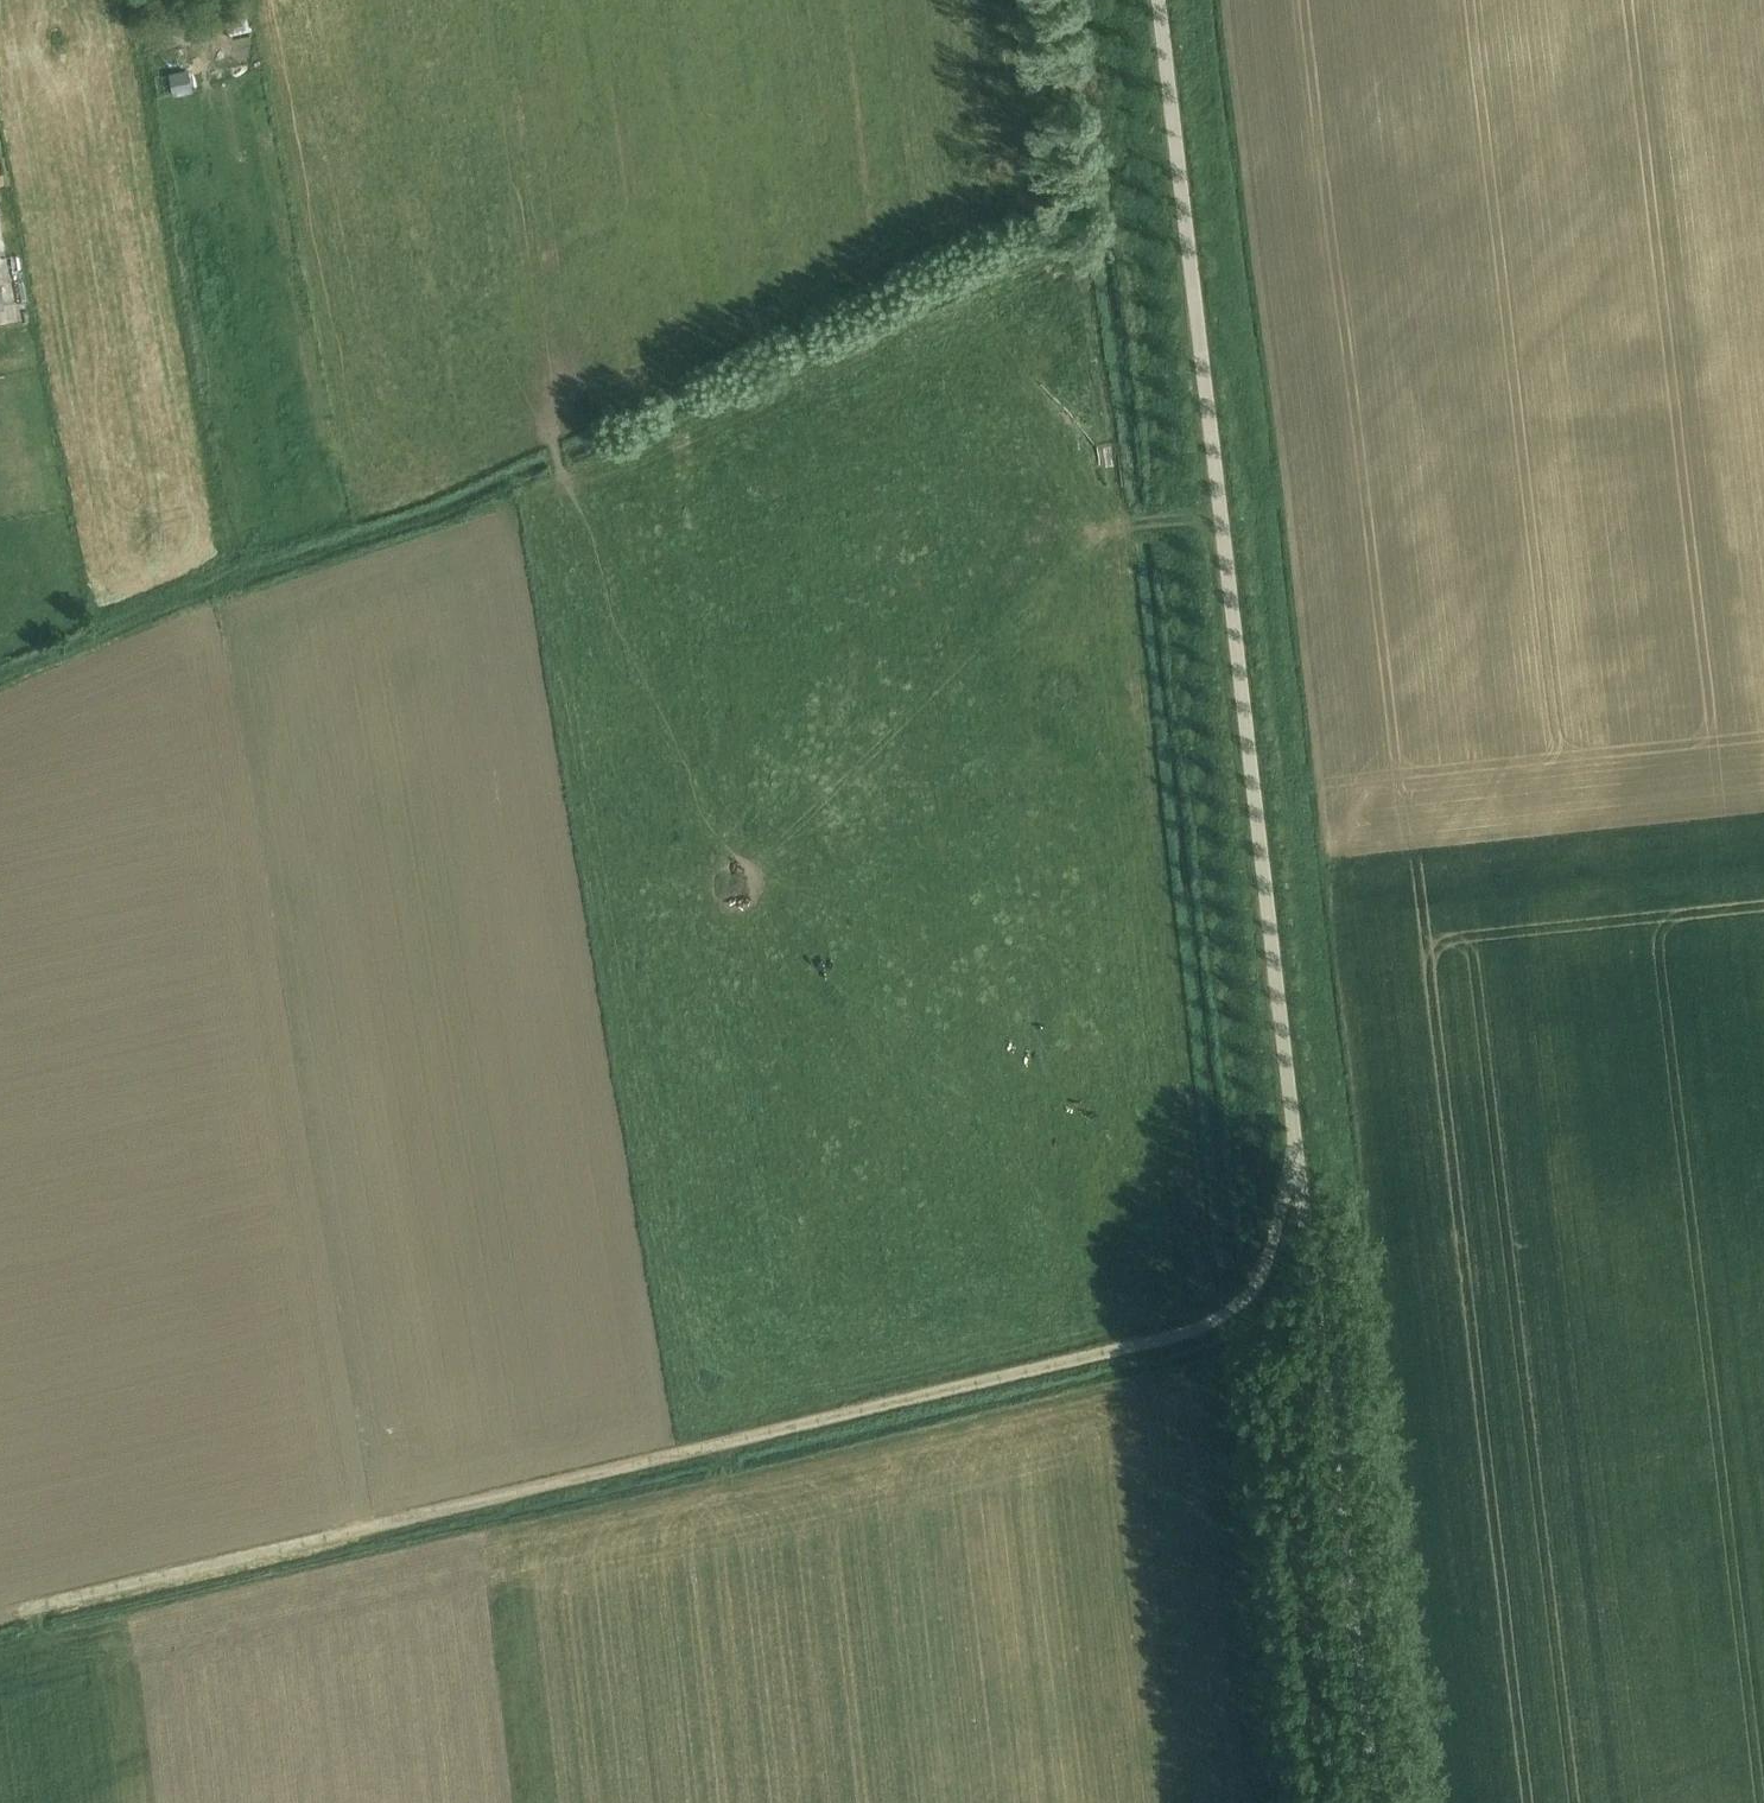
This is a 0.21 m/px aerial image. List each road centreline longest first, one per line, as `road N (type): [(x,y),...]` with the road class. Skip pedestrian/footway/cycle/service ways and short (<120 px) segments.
road 1 (track): [(576,441),(1093,224),(1126,187),(1172,110)]

